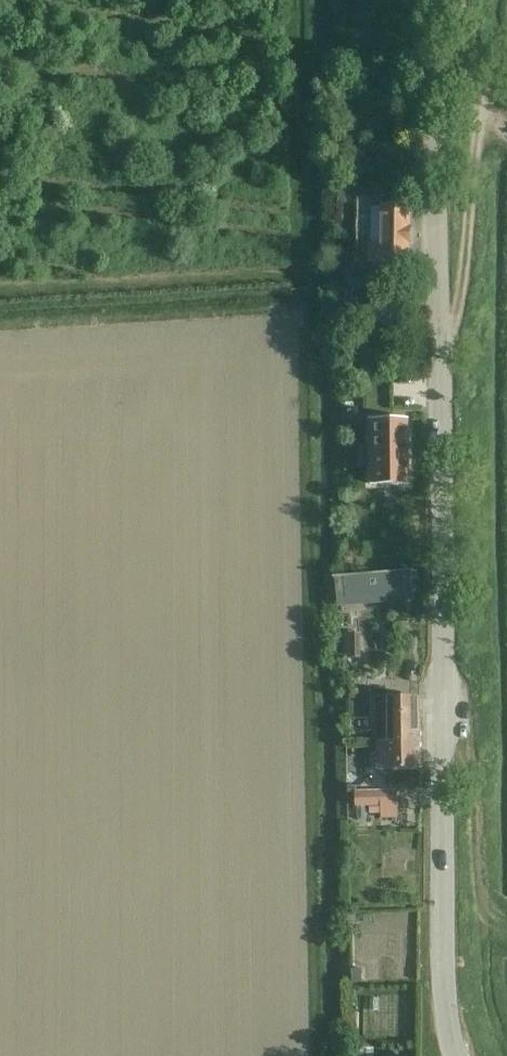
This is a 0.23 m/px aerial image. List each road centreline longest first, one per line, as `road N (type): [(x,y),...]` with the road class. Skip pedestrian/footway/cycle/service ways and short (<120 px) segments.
road 1 (unclassified): [(453,1055),(441,932),(432,0)]

